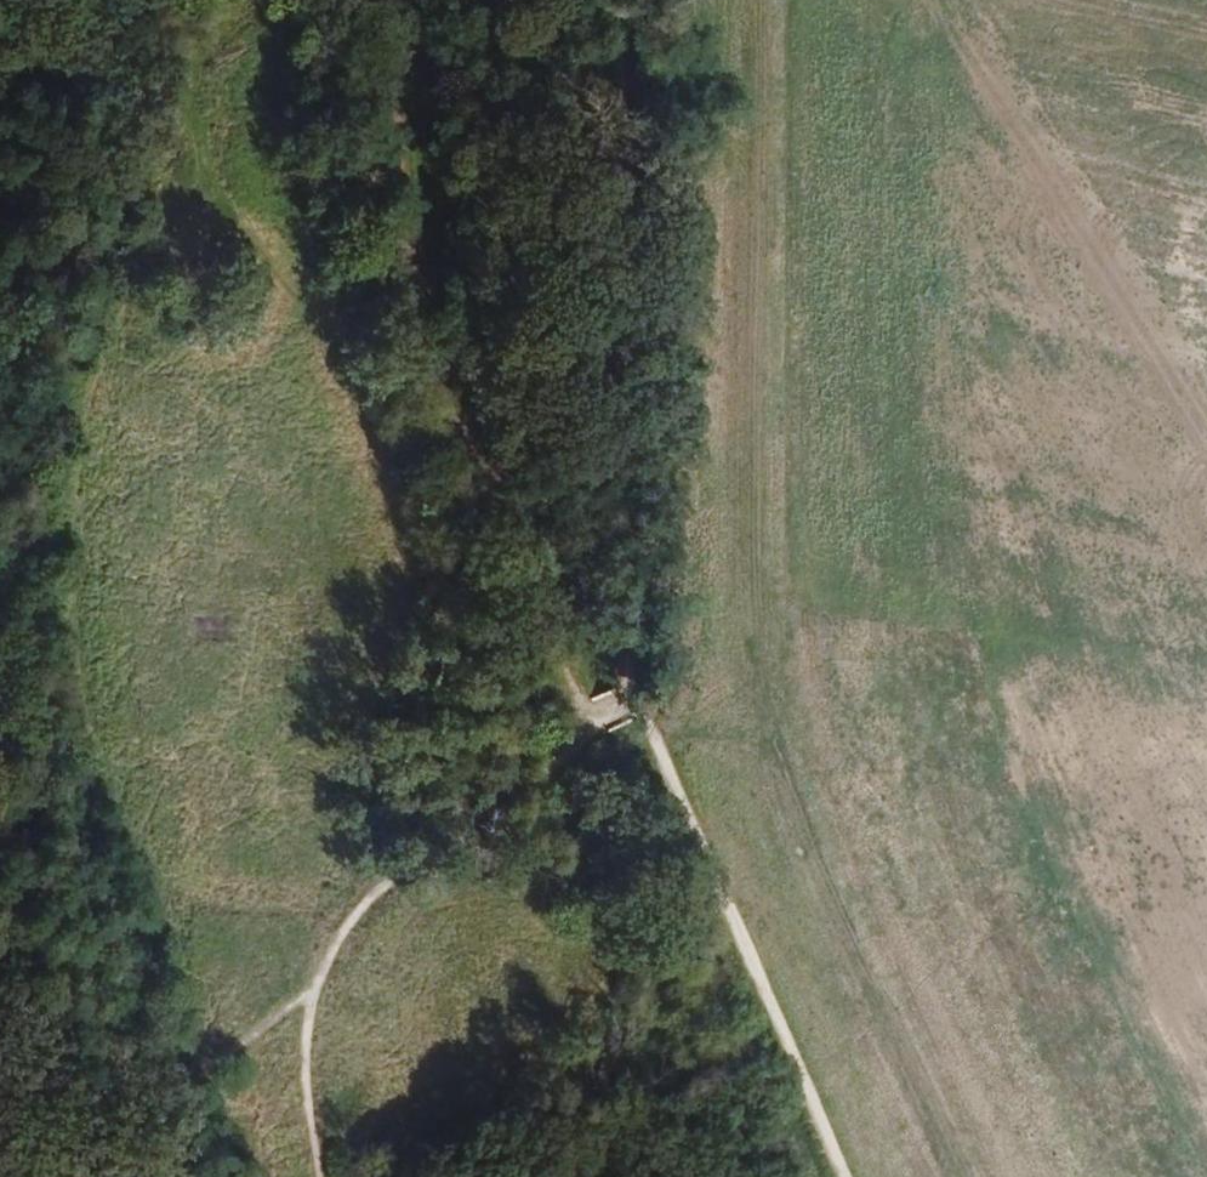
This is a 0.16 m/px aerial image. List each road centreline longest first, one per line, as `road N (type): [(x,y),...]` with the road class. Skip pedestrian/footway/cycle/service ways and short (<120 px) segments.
road 1 (track): [(668,648),(567,568),(444,345),(422,0)]
road 2 (track): [(877,1176),(668,648)]

